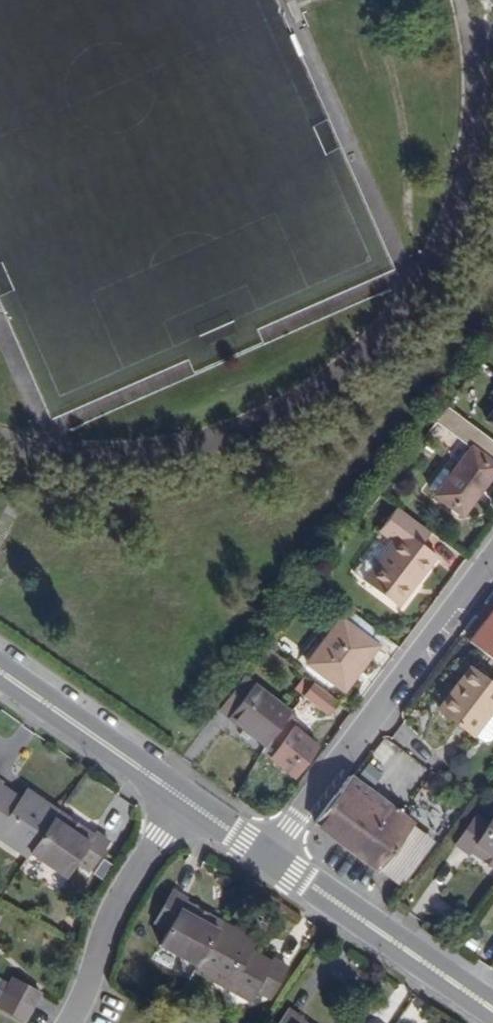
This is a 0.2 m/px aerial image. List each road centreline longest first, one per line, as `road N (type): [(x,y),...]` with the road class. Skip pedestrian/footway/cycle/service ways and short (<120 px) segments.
road 1 (residential): [(492,572),(272,863)]
road 2 (tertiary): [(272,863),(492,1012)]
road 3 (residential): [(63,1022),(107,910),(182,800)]
road 4 (tertiary): [(0,673),(182,800)]

